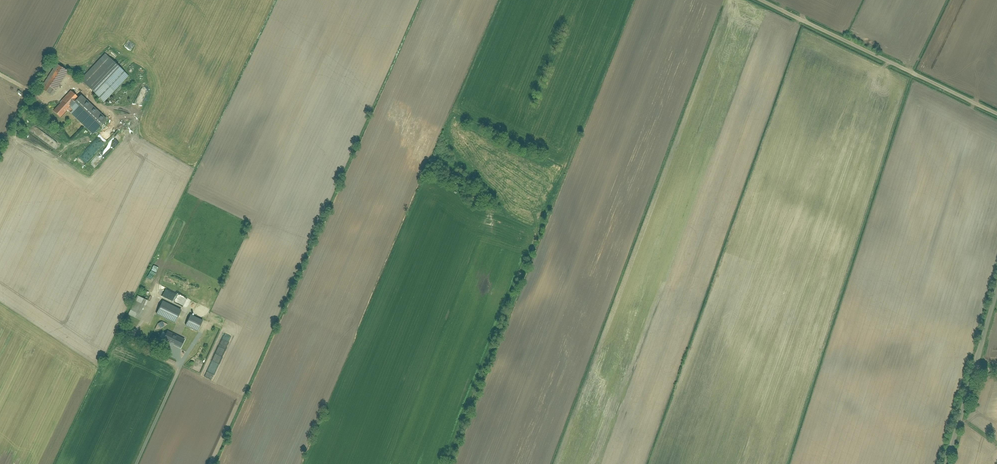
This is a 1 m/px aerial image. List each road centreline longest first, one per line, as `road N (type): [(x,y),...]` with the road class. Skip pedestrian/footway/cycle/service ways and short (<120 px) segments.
road 1 (unclassified): [(996,116),(756,0)]

